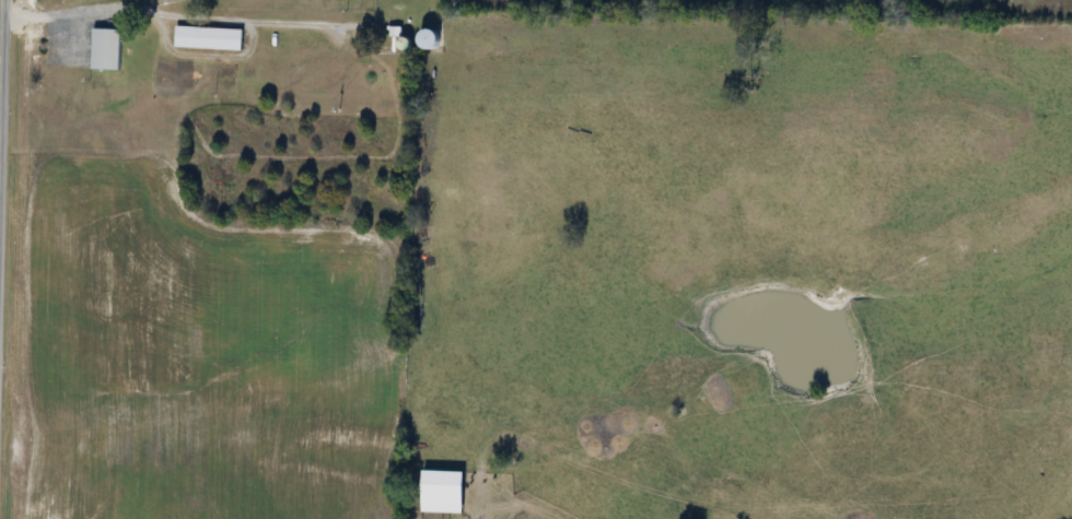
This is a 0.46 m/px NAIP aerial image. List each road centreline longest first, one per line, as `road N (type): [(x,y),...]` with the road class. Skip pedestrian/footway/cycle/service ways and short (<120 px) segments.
road 1 (secondary): [(4,0),(0,204)]

